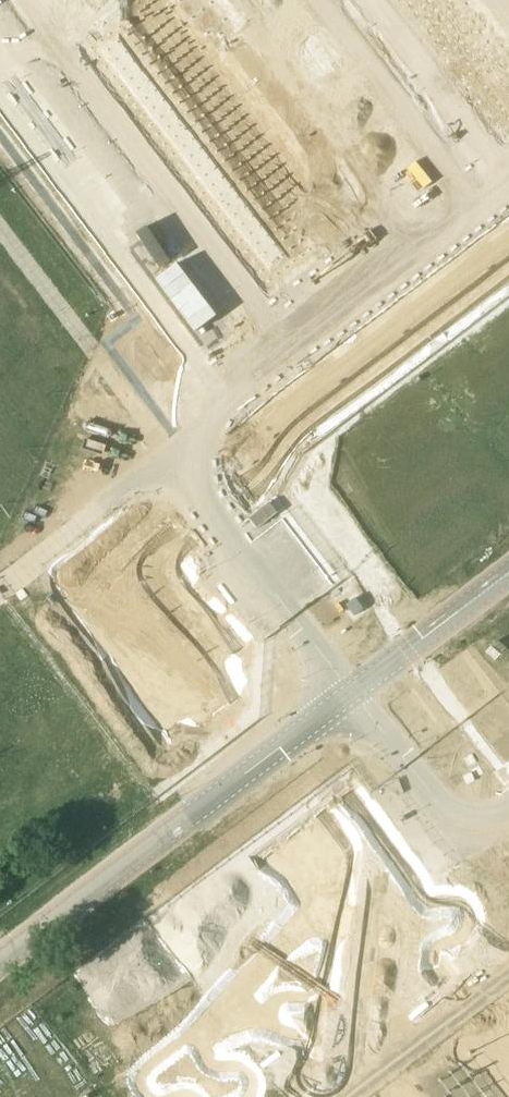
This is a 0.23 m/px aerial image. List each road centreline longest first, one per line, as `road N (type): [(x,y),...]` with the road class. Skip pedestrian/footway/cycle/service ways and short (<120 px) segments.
road 1 (tertiary): [(0,965),(508,573)]

